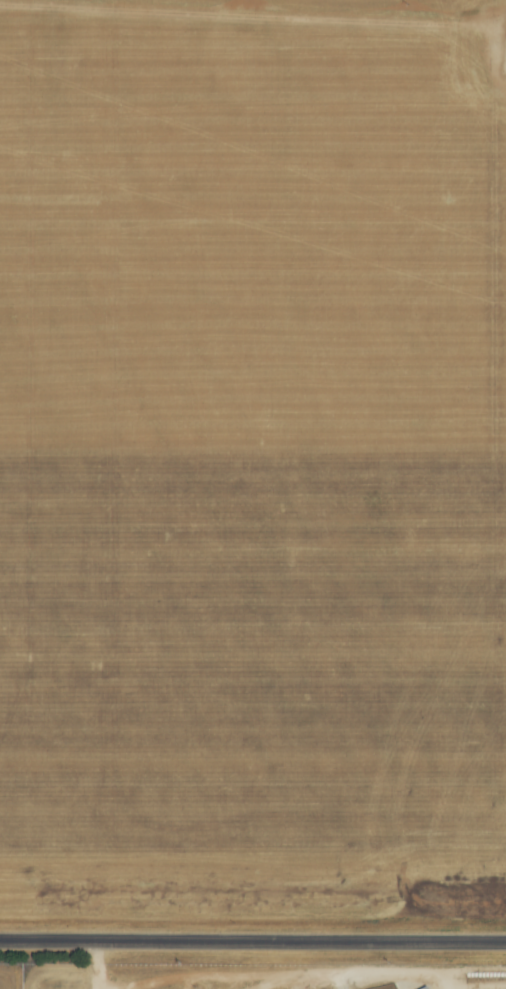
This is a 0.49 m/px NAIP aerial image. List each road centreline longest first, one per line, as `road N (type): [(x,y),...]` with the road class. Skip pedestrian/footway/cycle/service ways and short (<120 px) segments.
road 1 (tertiary): [(505,941),(0,939)]

